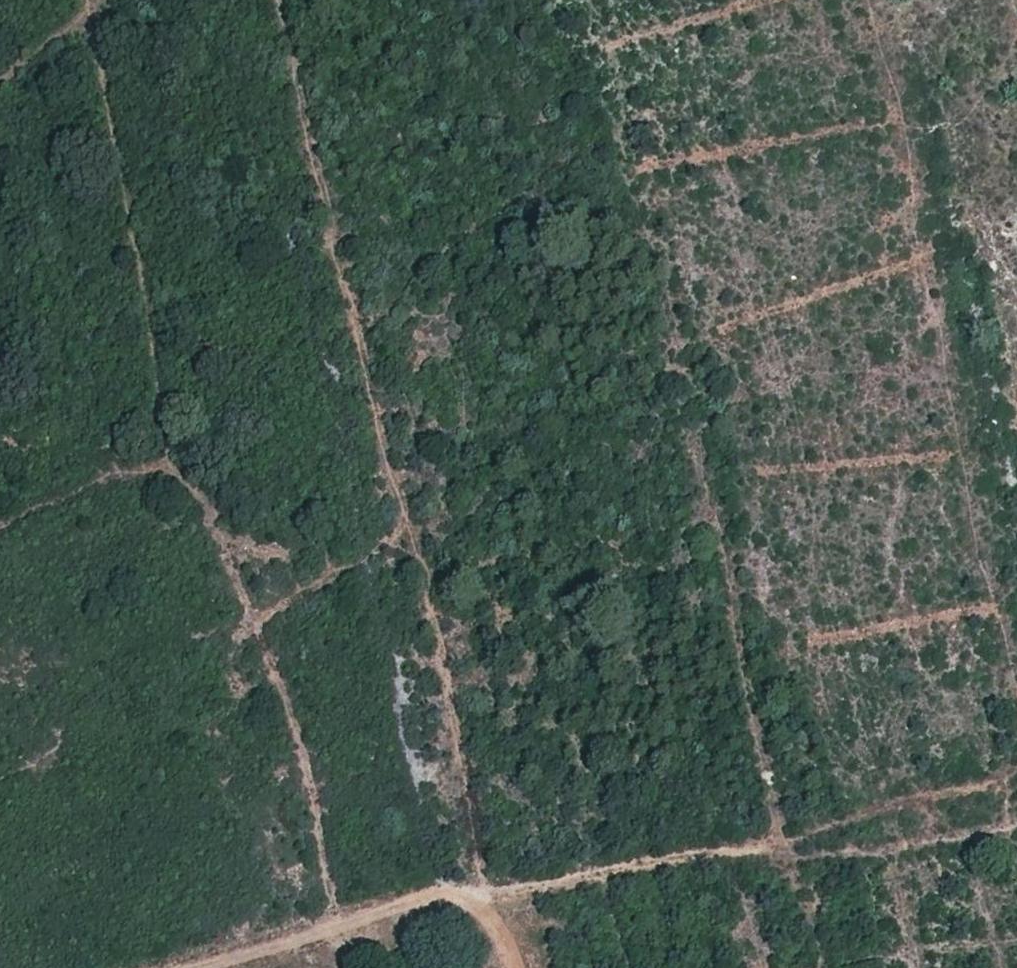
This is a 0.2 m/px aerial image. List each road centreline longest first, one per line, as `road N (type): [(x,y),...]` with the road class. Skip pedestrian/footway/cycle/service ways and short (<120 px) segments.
road 1 (primary): [(673,0),(752,226),(951,967)]
road 2 (track): [(503,967),(490,899),(420,910),(232,967)]

